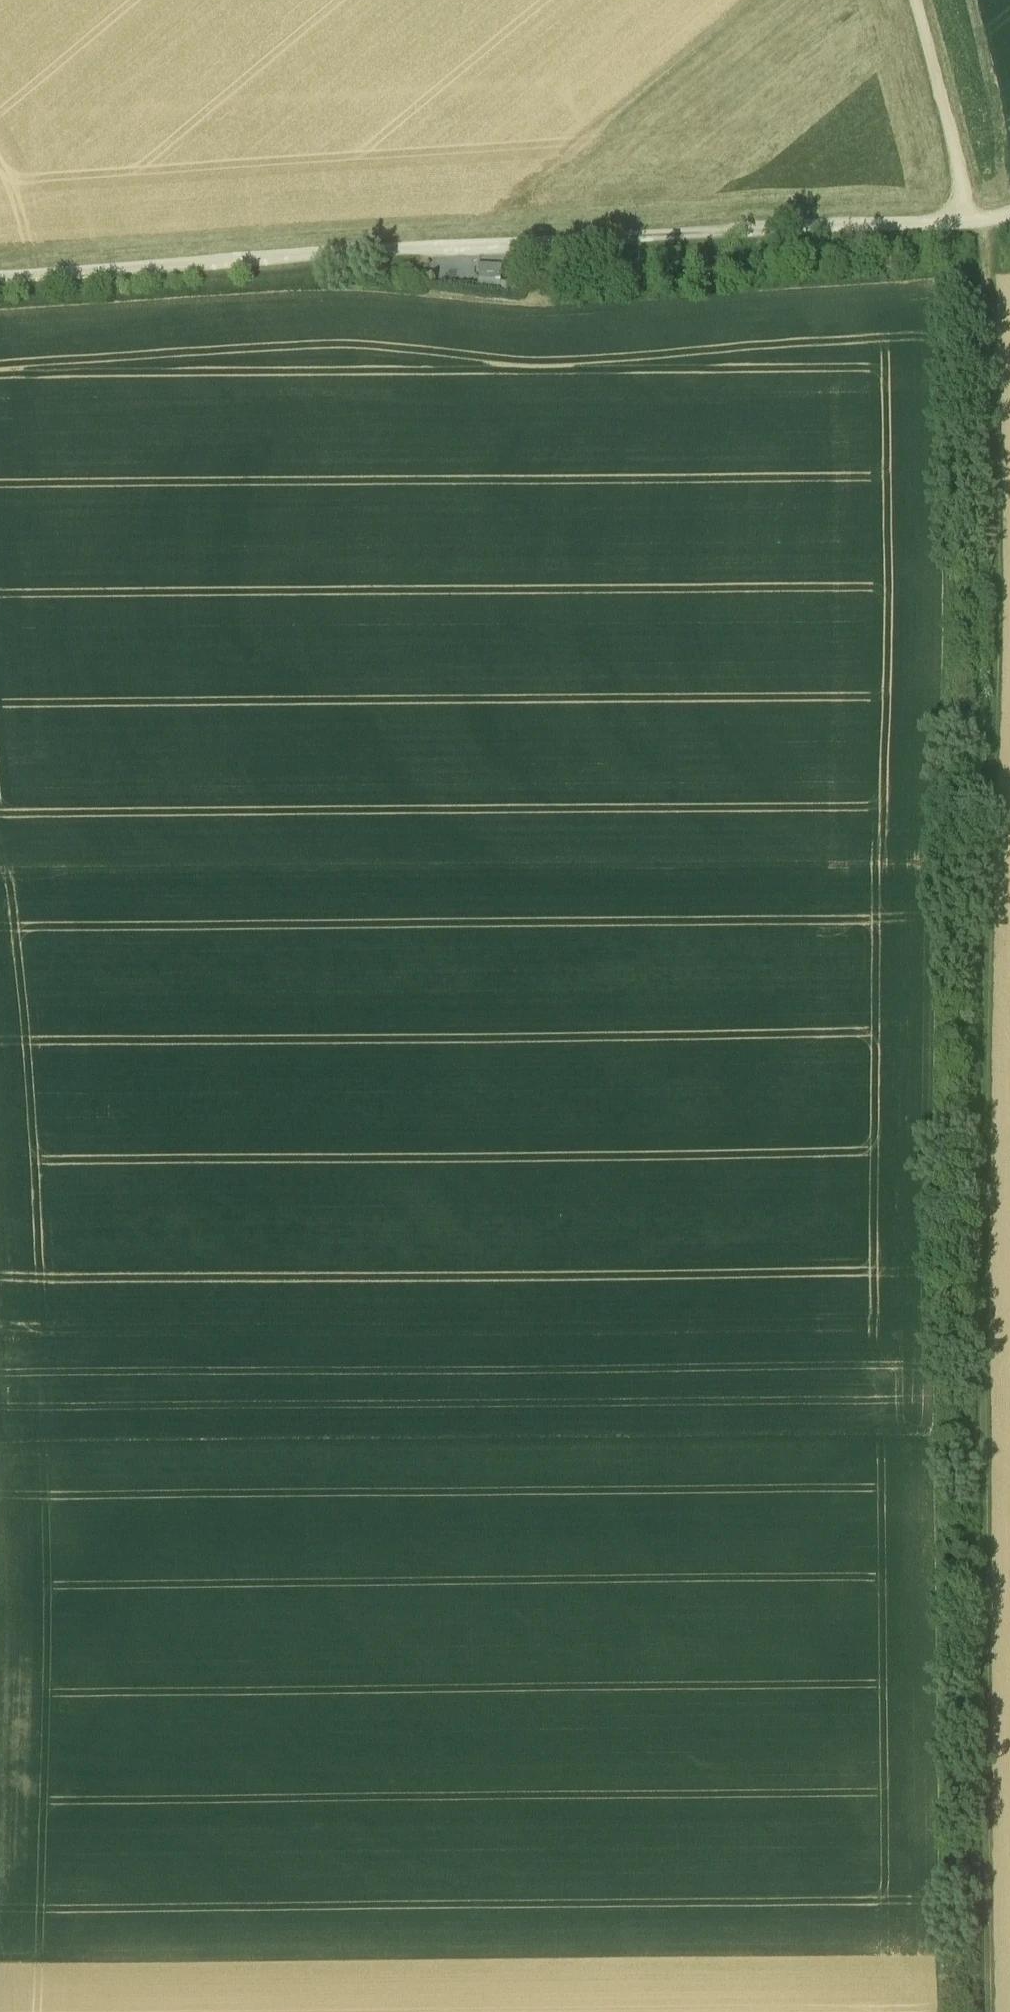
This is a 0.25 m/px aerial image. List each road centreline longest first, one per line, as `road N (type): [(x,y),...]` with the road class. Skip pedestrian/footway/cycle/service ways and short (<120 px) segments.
road 1 (track): [(989,2011),(985,226)]
road 2 (track): [(0,279),(741,231),(985,226),(1009,214)]
road 3 (track): [(914,0),(971,225)]

